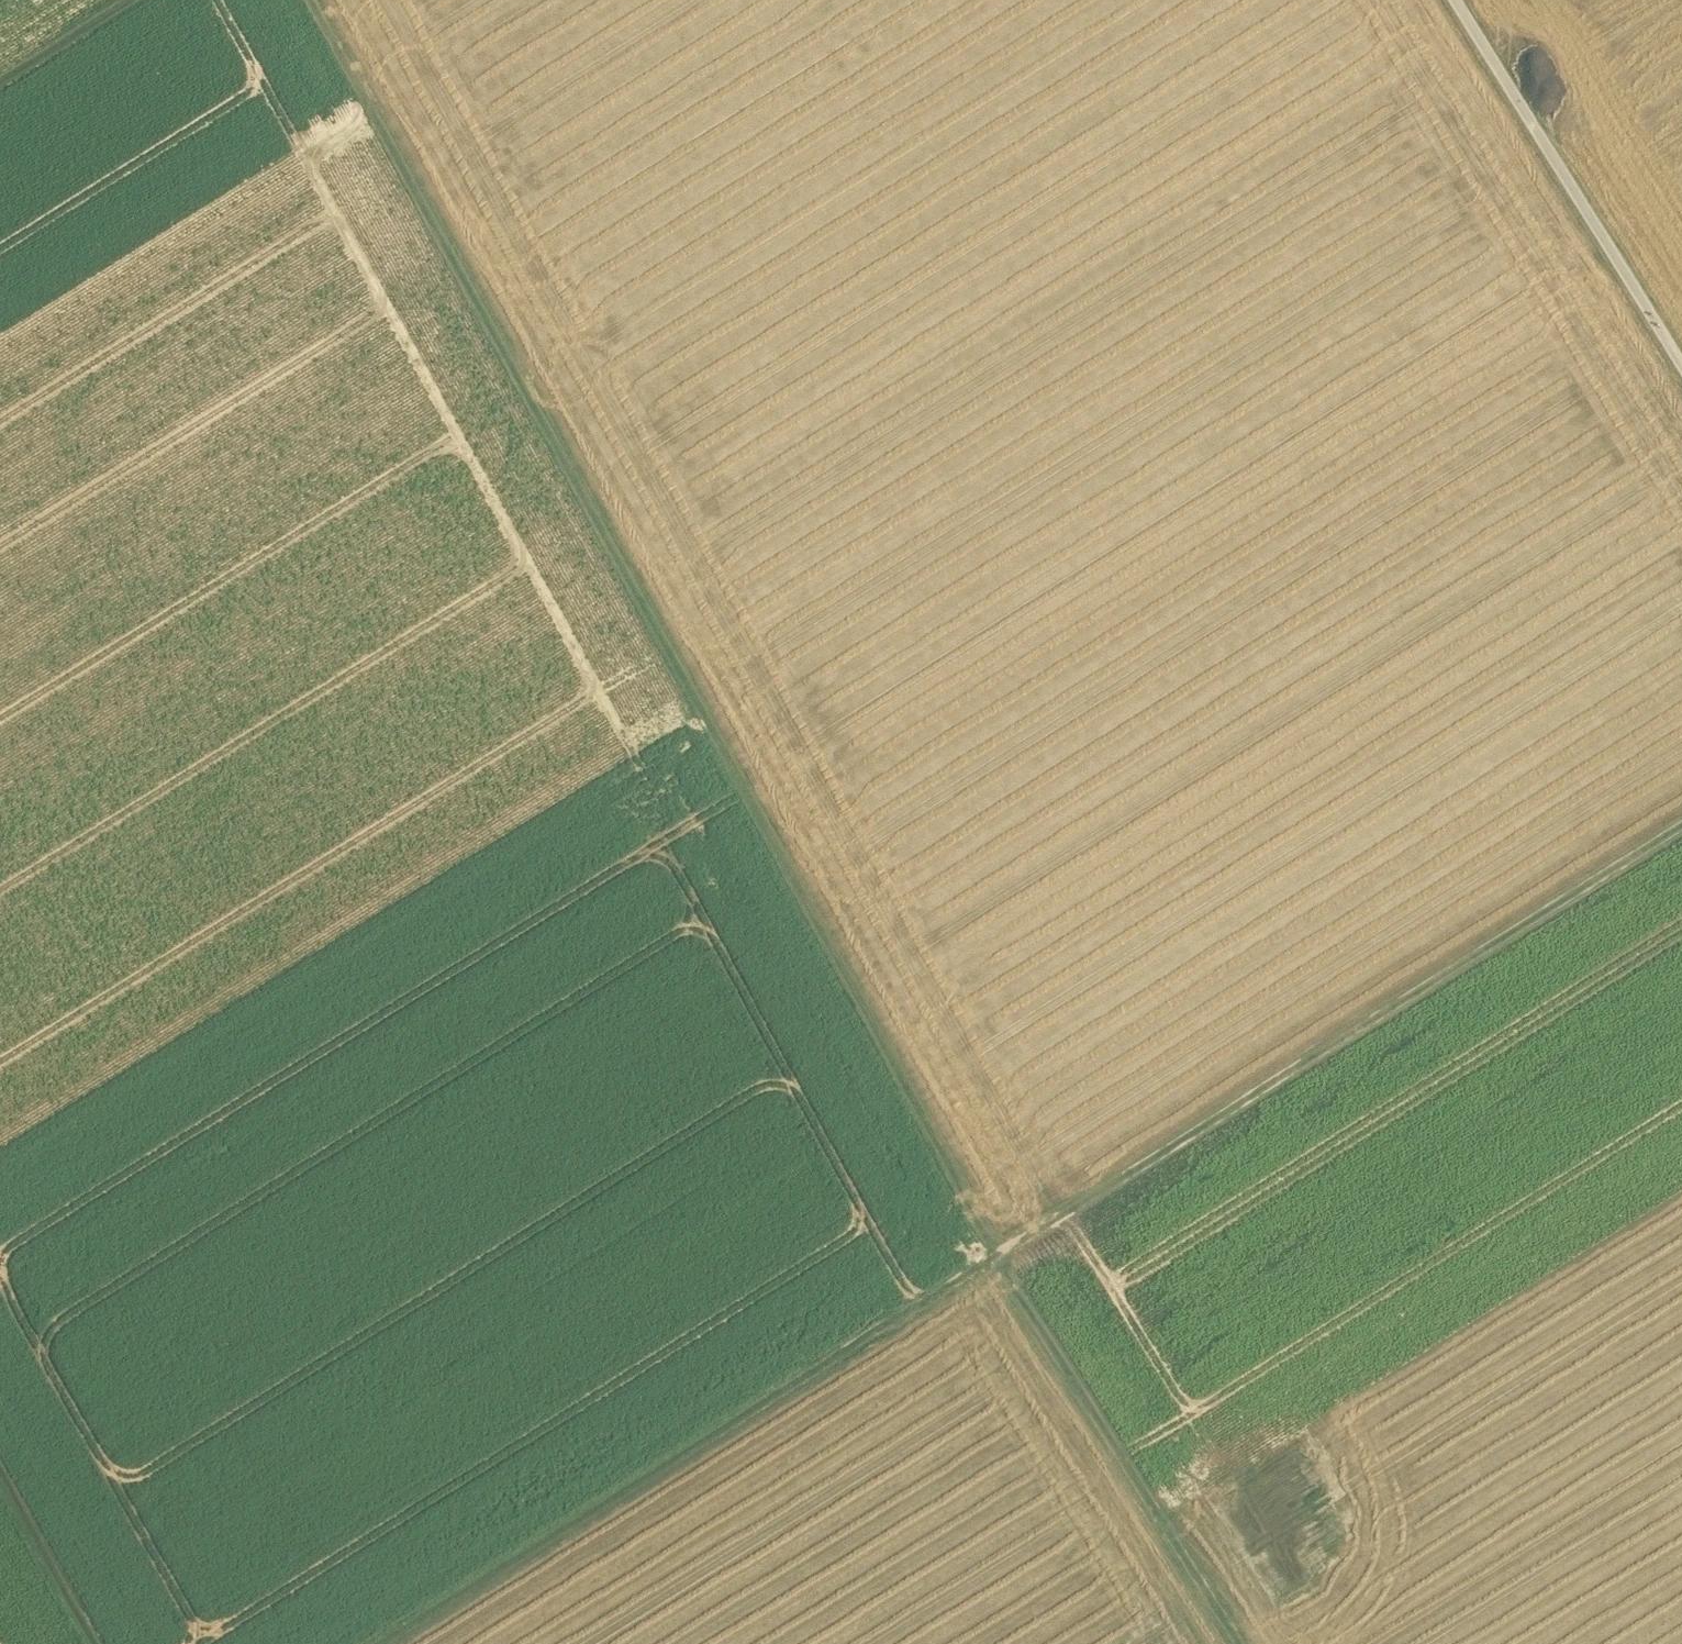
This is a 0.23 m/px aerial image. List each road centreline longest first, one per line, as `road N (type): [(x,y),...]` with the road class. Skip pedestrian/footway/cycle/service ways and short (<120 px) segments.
road 1 (track): [(319,0),(704,715),(1239,1643)]
road 2 (track): [(1681,827),(384,1643)]
road 3 (track): [(1456,0),(1681,361)]
road 4 (track): [(0,1484),(88,1643)]
road 5 (track): [(132,0),(0,84)]

